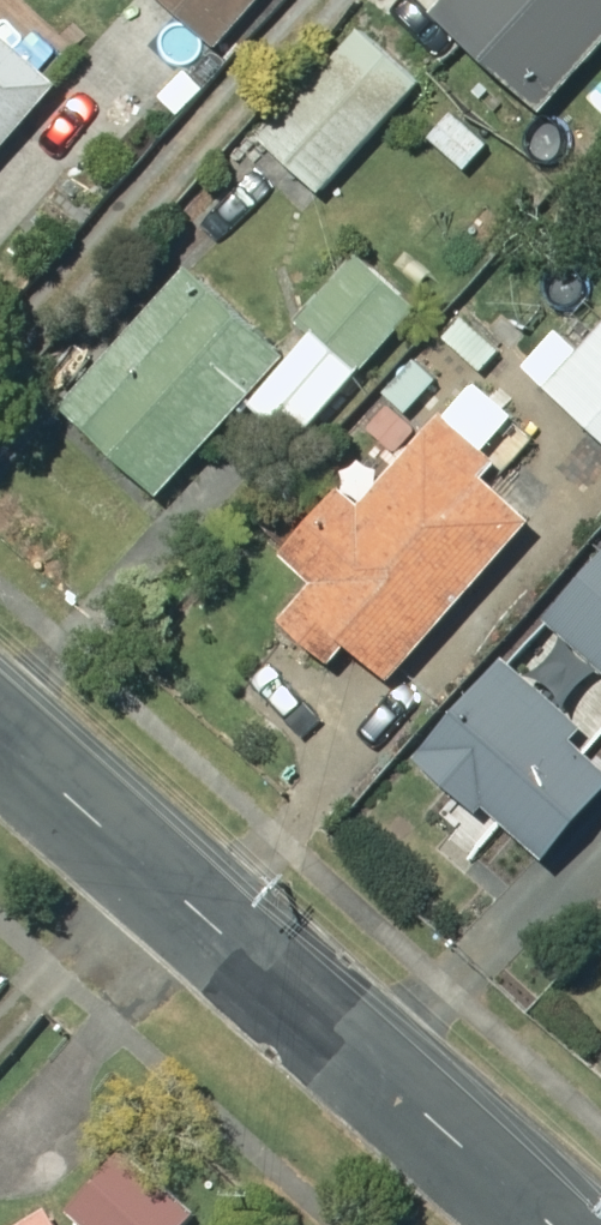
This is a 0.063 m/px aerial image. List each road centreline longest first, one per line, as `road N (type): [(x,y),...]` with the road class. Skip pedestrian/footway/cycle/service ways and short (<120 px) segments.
road 1 (residential): [(0,738),(557,1224)]

